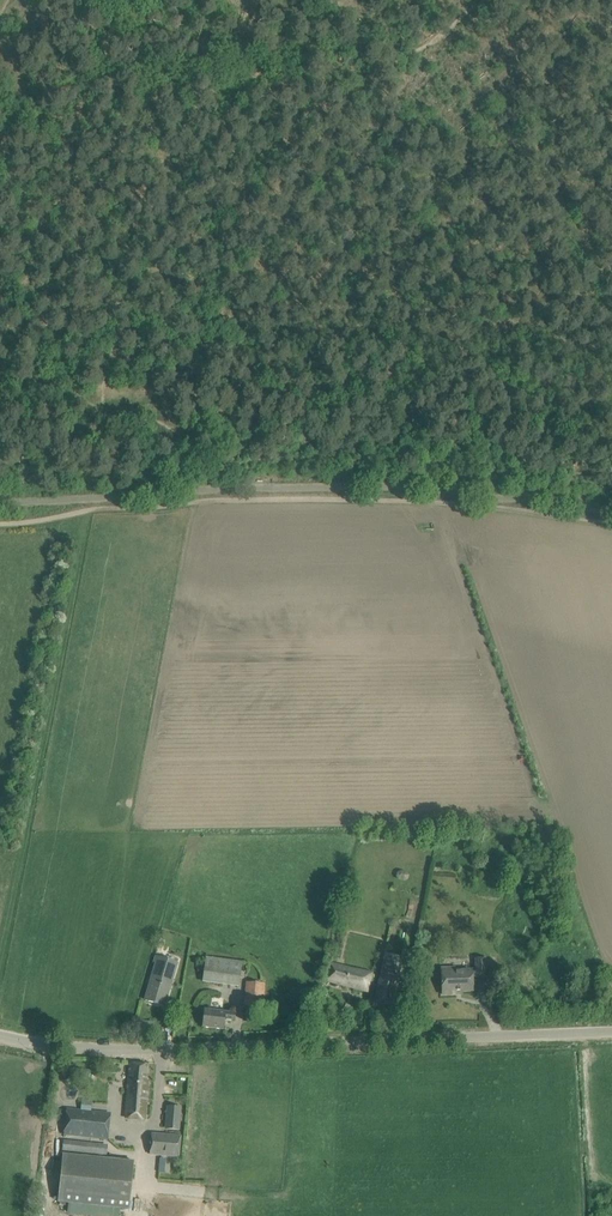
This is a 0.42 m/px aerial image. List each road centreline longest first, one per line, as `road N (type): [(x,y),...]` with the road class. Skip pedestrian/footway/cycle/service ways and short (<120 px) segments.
road 1 (track): [(611,526),(442,502),(324,499),(102,508),(0,525)]
road 2 (unclassified): [(0,1035),(160,1050),(611,1032)]
road 3 (track): [(0,965),(90,510)]

